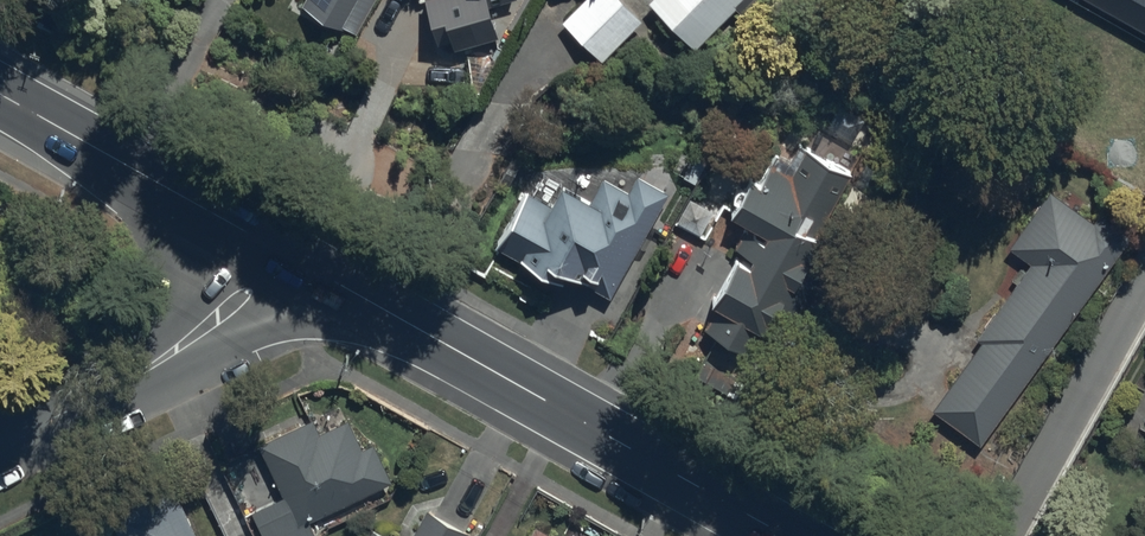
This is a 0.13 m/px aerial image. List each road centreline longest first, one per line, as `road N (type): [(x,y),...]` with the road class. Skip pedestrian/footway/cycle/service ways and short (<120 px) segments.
road 1 (primary): [(297,282),(757,535)]
road 2 (primary): [(0,112),(297,282)]
road 3 (residential): [(297,282),(125,381),(0,441)]

